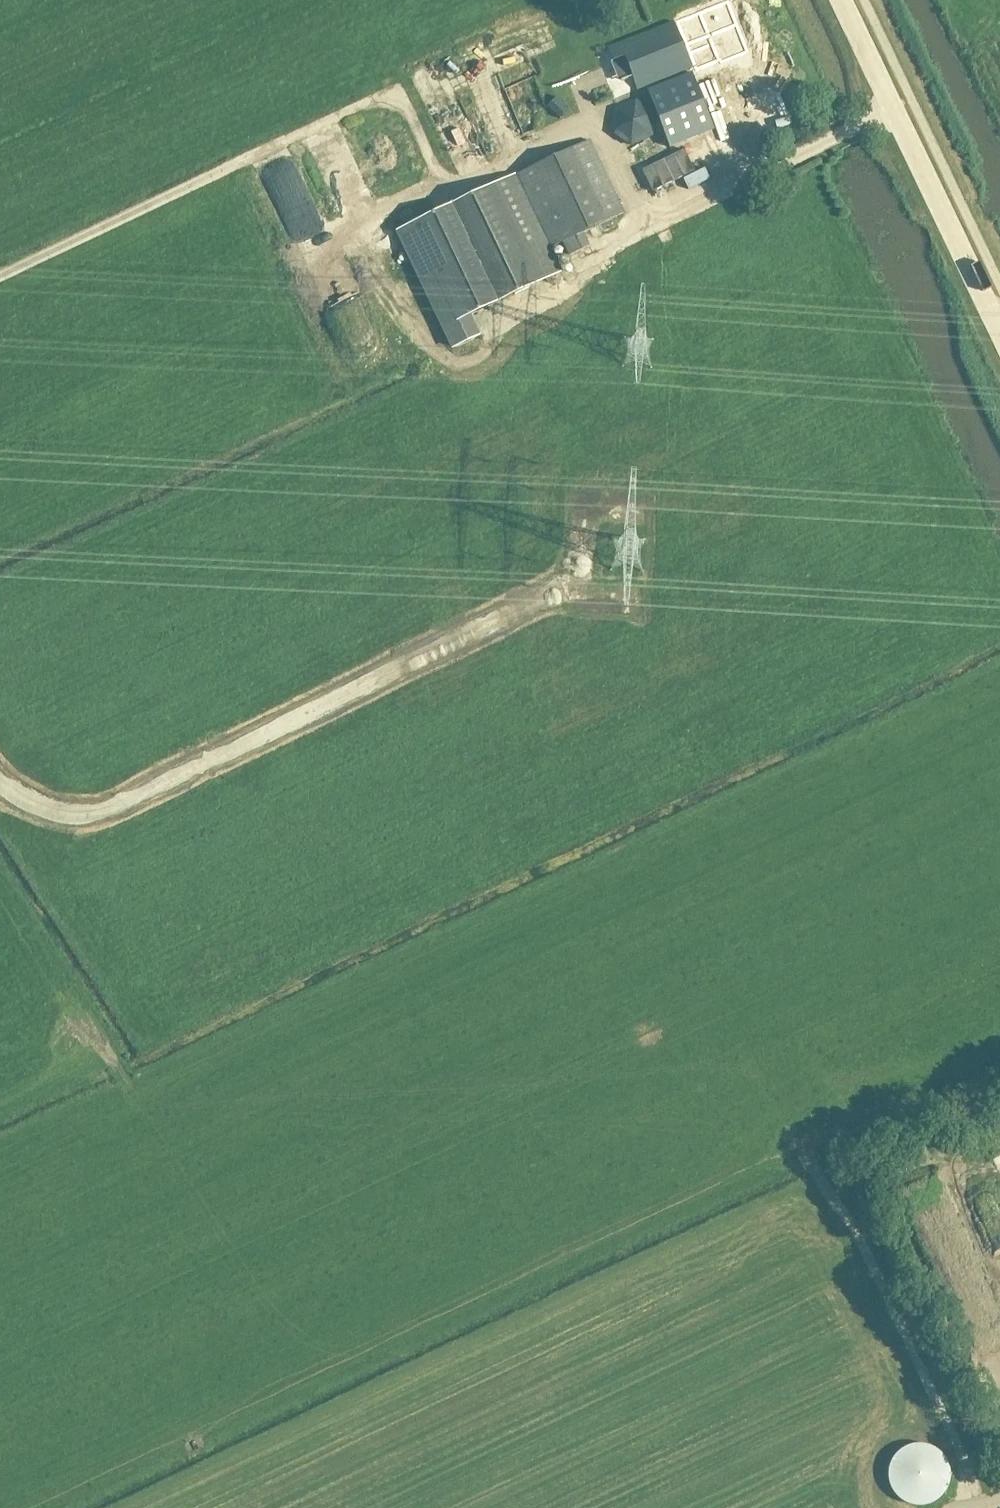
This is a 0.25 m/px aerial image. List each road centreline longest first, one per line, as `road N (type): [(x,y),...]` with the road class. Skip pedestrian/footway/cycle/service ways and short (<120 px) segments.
road 1 (track): [(0,783),(48,809),(102,815),(564,589)]
road 2 (tertiary): [(999,330),(840,0)]

